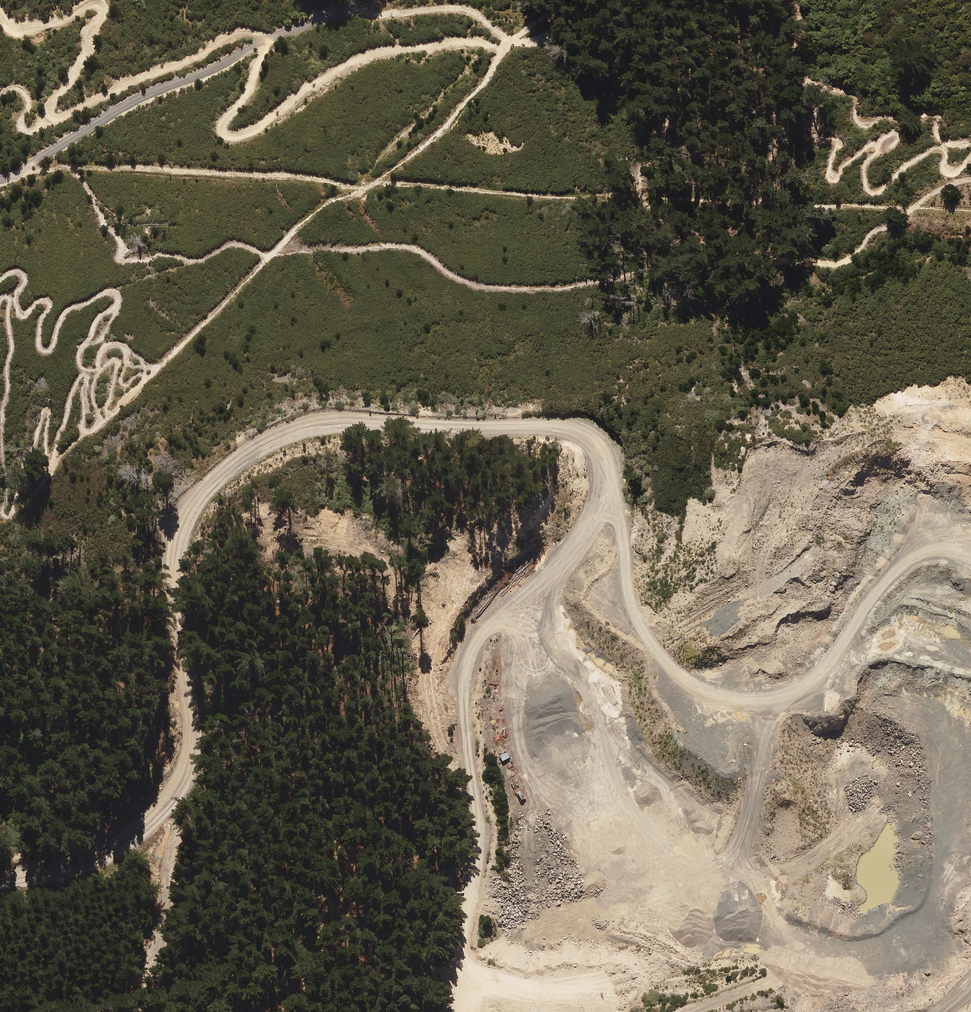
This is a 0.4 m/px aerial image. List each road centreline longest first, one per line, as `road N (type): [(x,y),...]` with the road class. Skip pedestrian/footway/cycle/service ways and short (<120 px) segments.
road 1 (track): [(0,881),(100,859),(152,823),(181,787),(195,745),(175,571),(181,527),(199,496),(259,446),(324,424),(561,425),(596,434),(611,463)]
road 2 (track): [(611,463),(628,588),(646,635),(681,674),(734,699),(796,692),(819,674),(899,567),(970,541)]
road 3 (track): [(463,1011),(479,829),(465,718),(470,655),(485,631),(559,570),(605,487)]
road 4 (track): [(559,570),(556,634),(597,705),(620,784),(640,822),(687,863),(710,866),(732,853),(773,718),(796,692)]
road 5 (track): [(748,872),(775,917),(820,945),(880,942),(924,914),(938,868),(939,773),(926,722),(895,704)]
road 6 (track): [(0,181),(136,98),(382,0)]
road 7 (track): [(970,450),(943,436),(884,431),(834,454),(813,472),(768,545),(761,590)]
road 8 (track): [(469,757),(445,747),(428,663),(472,568),(493,547)]
road 9 (track): [(485,631),(516,631),(520,747),(534,776),(566,802)]
road 10 (track): [(732,853),(748,872),(773,879),(838,840),(878,803)]
road 11 (track): [(544,925),(687,863)]
road 12 (track): [(600,986),(555,990),(463,972)]

